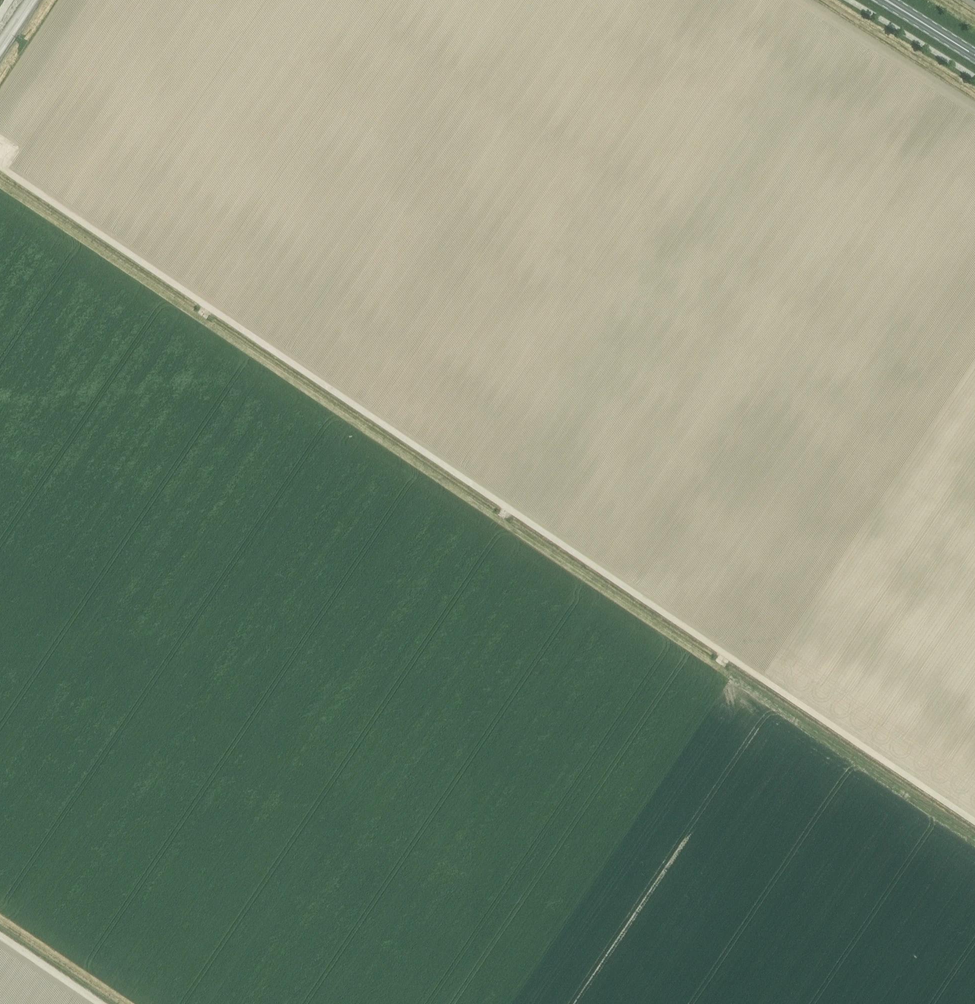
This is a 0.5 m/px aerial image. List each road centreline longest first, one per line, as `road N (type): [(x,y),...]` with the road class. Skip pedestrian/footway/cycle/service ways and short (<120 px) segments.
road 1 (track): [(974,822),(0,167)]

